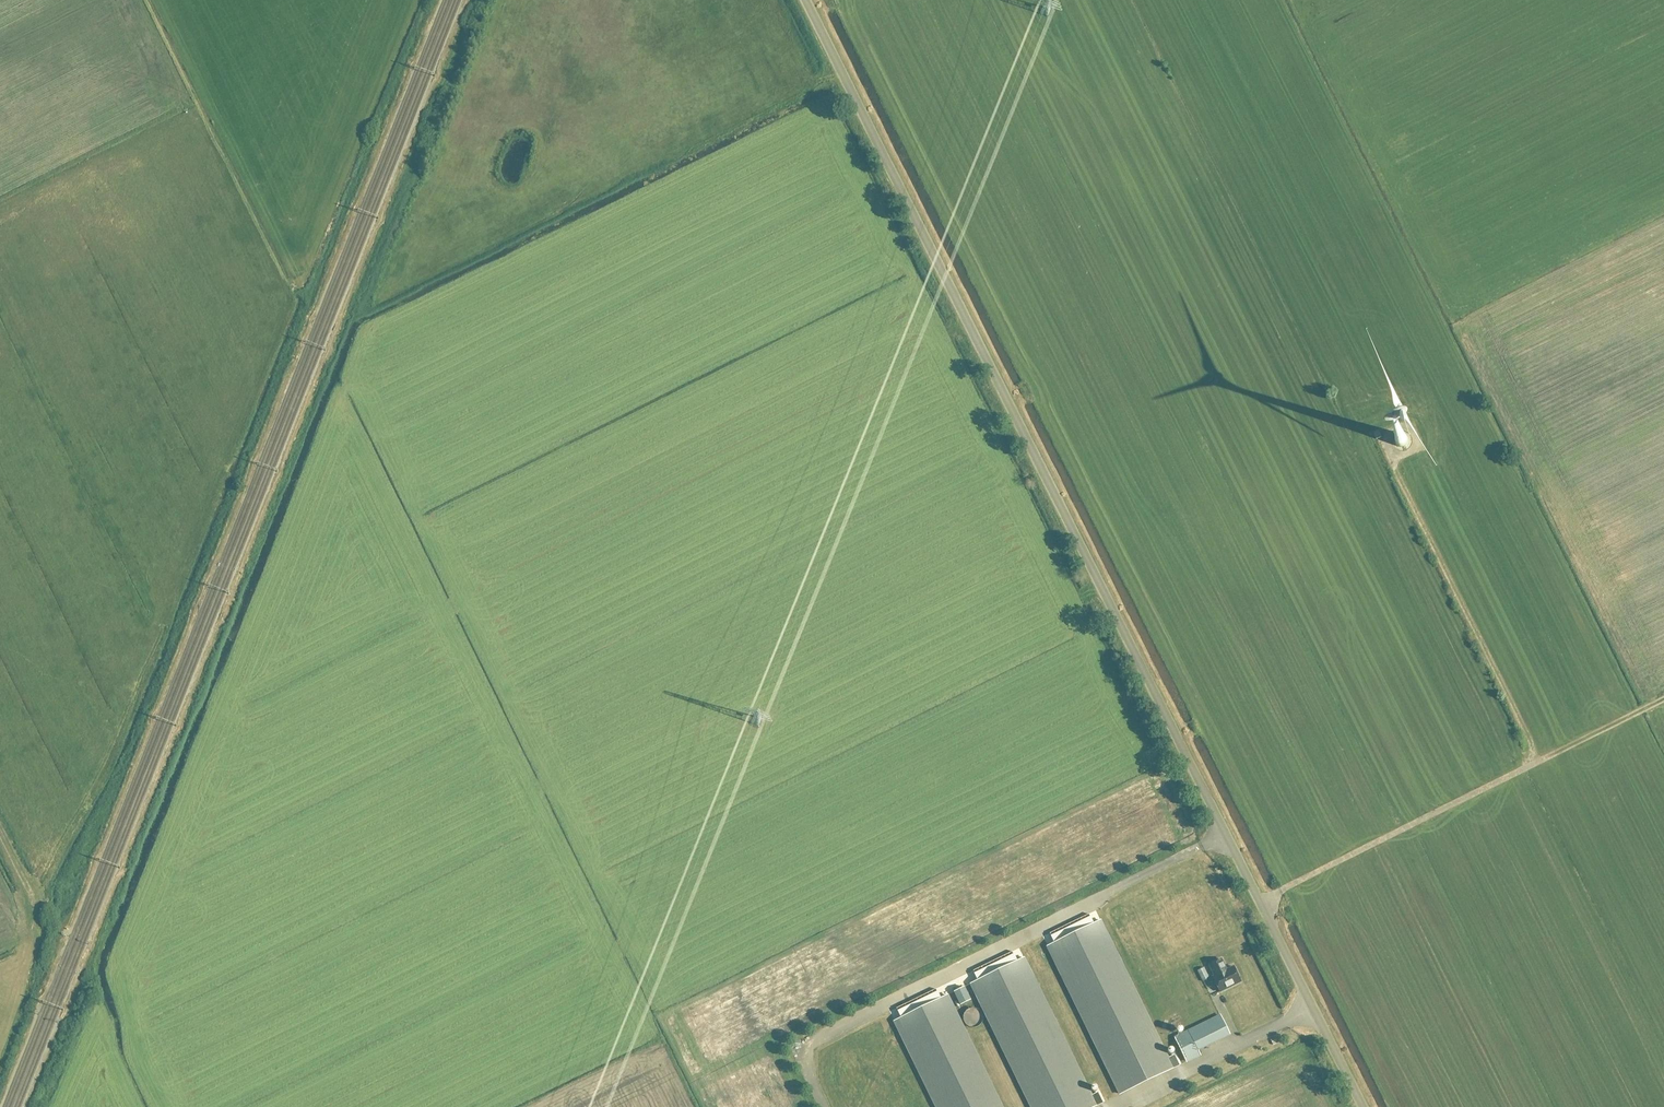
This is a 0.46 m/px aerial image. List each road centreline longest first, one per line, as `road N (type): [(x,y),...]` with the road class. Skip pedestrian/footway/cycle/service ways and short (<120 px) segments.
road 1 (unclassified): [(1361,1106),(804,0)]
road 2 (track): [(1663,699),(1539,761)]

